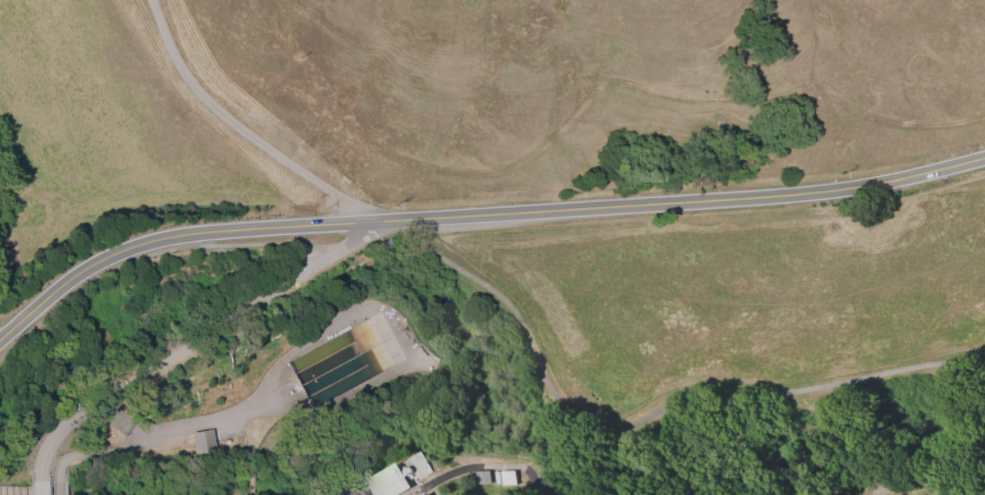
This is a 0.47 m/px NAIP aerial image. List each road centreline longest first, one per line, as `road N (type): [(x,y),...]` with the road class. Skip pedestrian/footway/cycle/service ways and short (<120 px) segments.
road 1 (secondary): [(984,155),(856,191),(283,227),(163,243),(93,267),(0,344)]
road 2 (track): [(984,365),(937,361),(778,392),(715,388),(613,428),(579,432),(562,421),(512,305),(399,221)]
road 3 (residential): [(379,222),(289,277),(122,349),(69,408),(42,459),(43,480)]
road 4 (residential): [(148,0),(176,63),(224,119),(379,222)]

